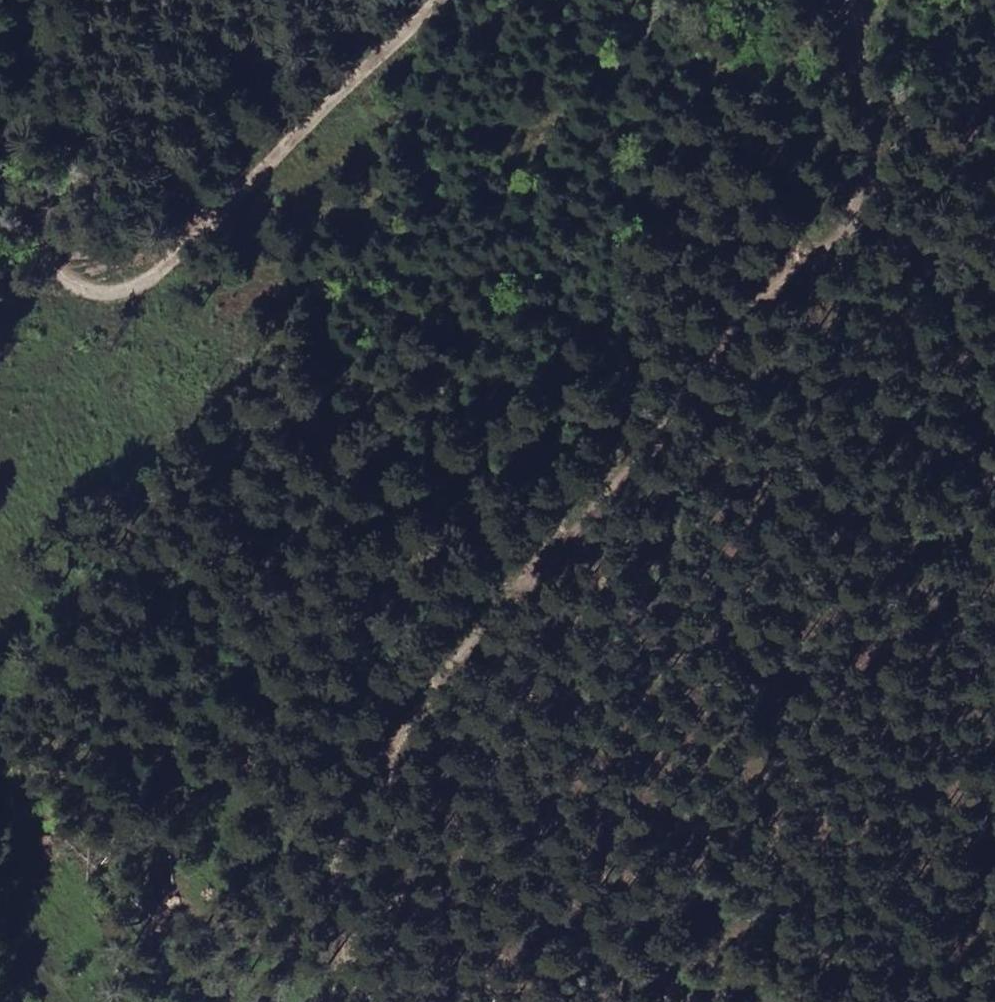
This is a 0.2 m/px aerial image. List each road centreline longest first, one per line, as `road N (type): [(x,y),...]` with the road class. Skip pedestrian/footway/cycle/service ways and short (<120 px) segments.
road 1 (track): [(837,0),(768,156),(655,254),(652,479),(780,698),(775,1001)]
road 2 (track): [(0,145),(67,257),(92,257),(127,242),(148,215),(218,181),(341,94),(432,0)]

